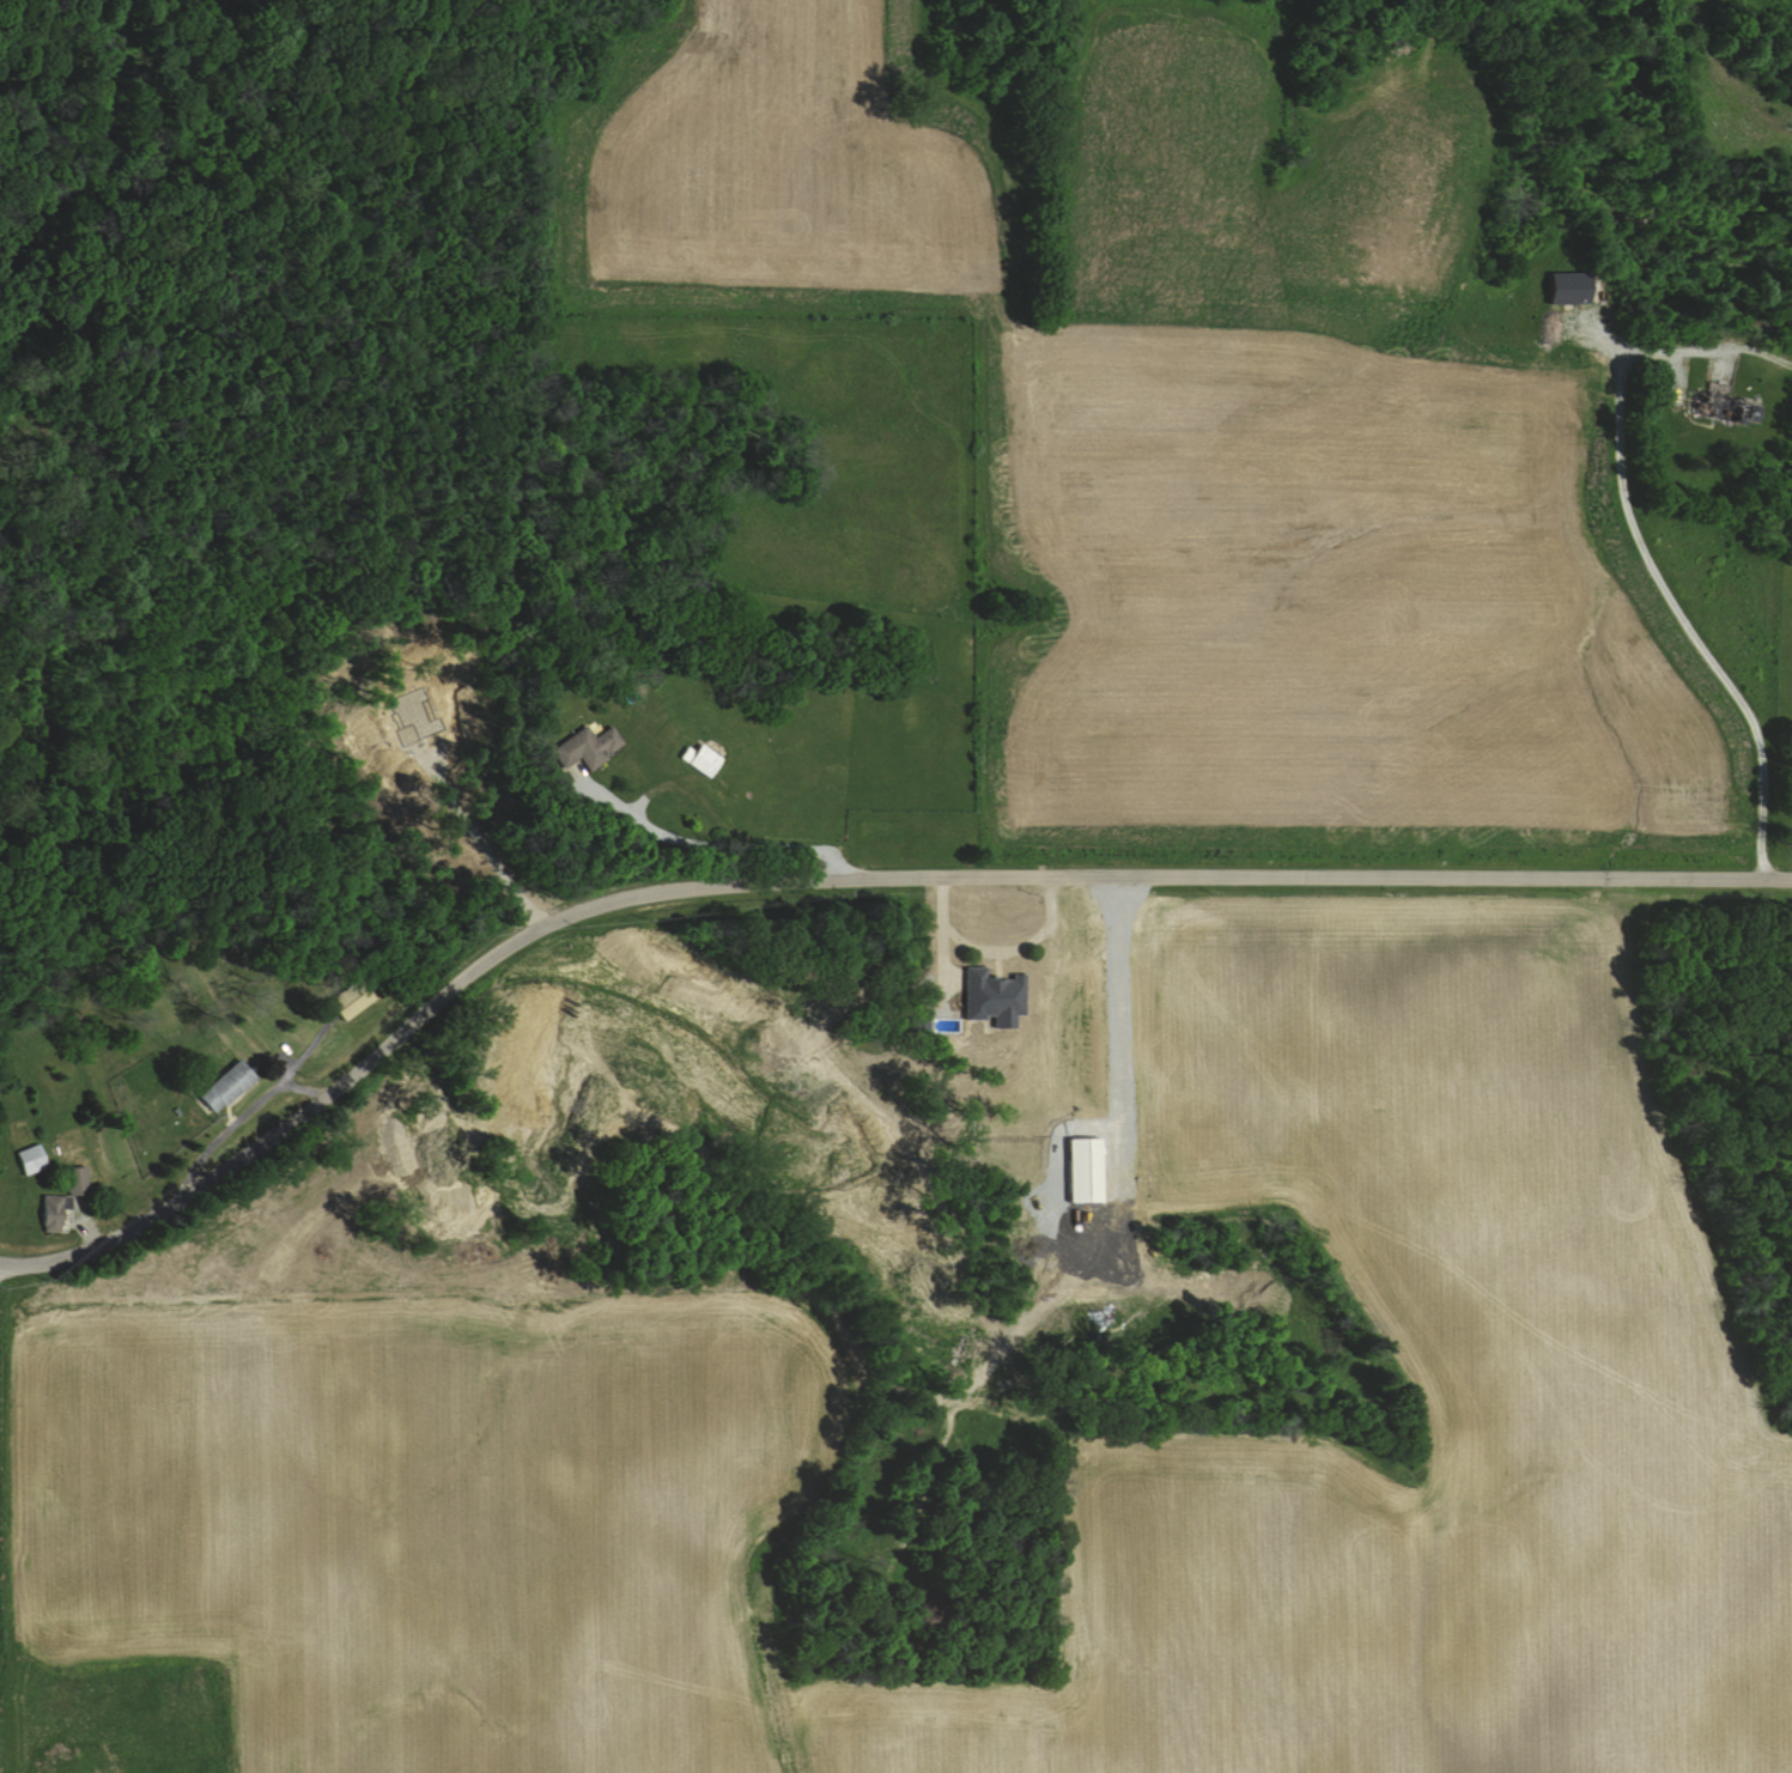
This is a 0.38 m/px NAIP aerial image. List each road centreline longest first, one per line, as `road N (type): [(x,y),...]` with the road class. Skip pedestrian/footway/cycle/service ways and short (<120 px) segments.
road 1 (residential): [(1791,877),(898,875),(630,894),(543,922),(461,974),(283,1130),(135,1228),(56,1261),(0,1263)]

